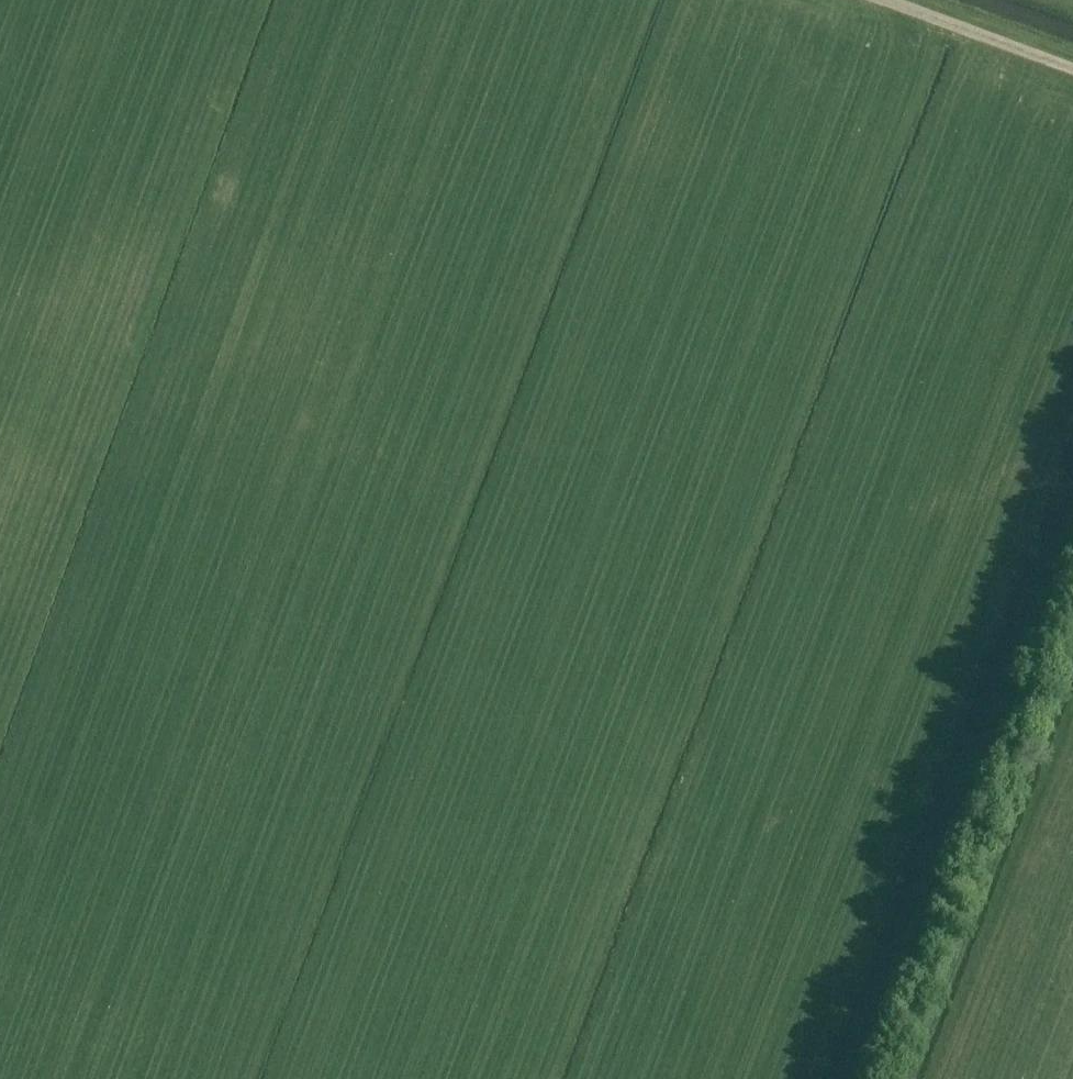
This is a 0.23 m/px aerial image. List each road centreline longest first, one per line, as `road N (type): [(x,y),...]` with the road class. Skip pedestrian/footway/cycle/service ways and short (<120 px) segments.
road 1 (track): [(1072,70),(883,0)]

